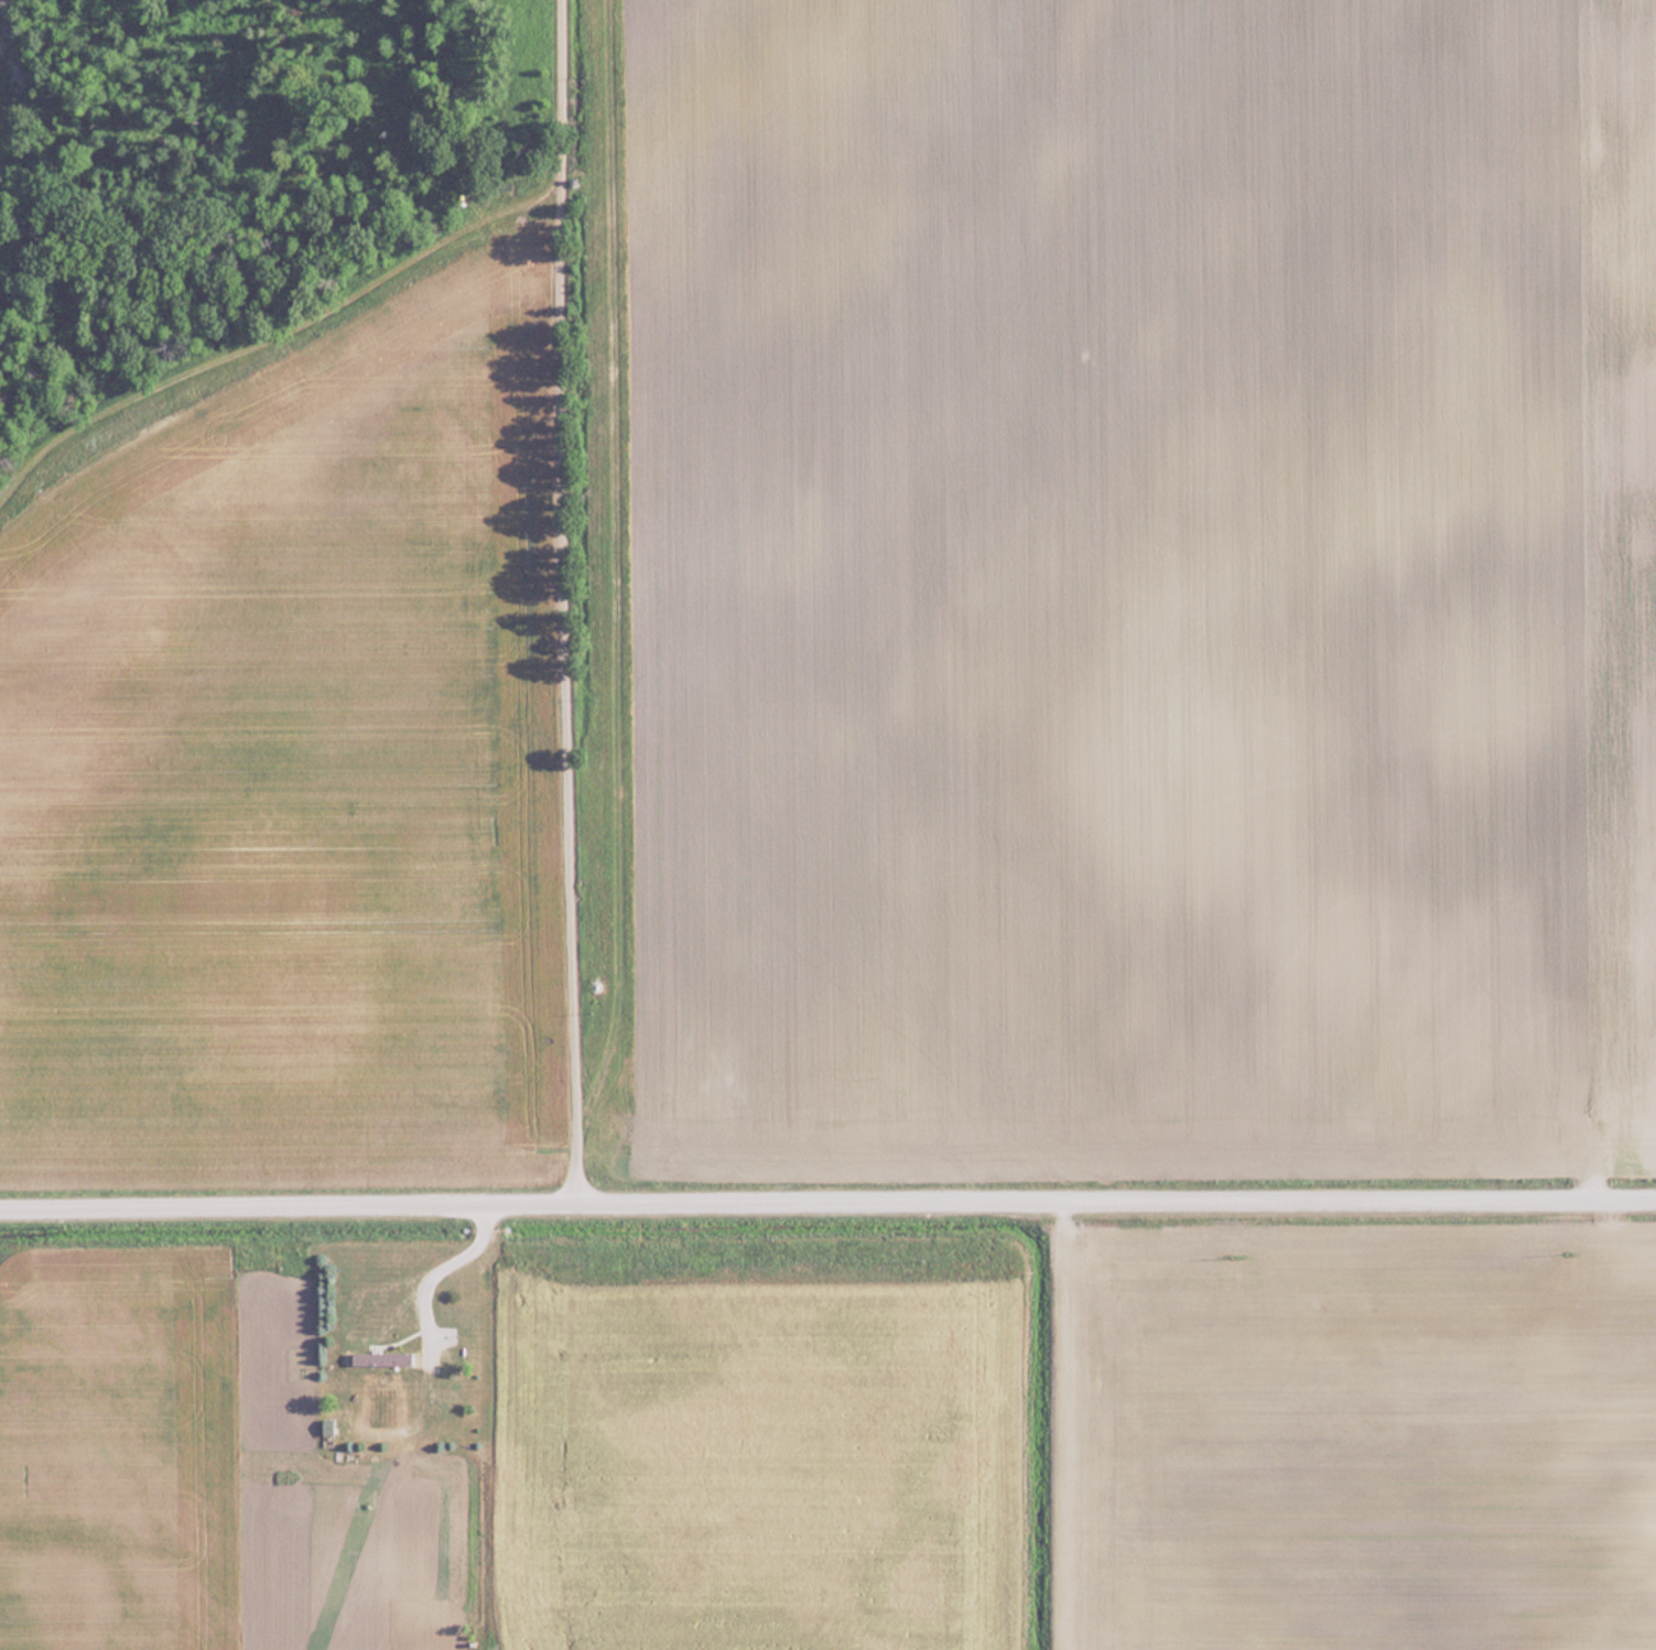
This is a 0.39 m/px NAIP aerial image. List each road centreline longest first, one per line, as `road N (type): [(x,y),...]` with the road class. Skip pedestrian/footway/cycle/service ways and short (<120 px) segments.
road 1 (residential): [(0,1197),(1655,1194)]
road 2 (residential): [(570,1193),(552,610),(554,0)]

